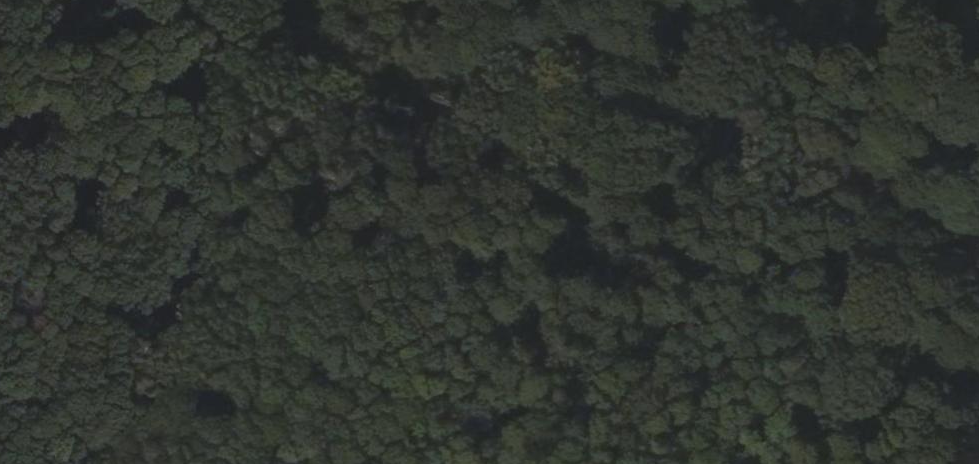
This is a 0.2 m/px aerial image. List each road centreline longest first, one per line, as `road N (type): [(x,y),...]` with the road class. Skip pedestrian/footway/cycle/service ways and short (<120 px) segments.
road 1 (track): [(0,256),(310,463)]

